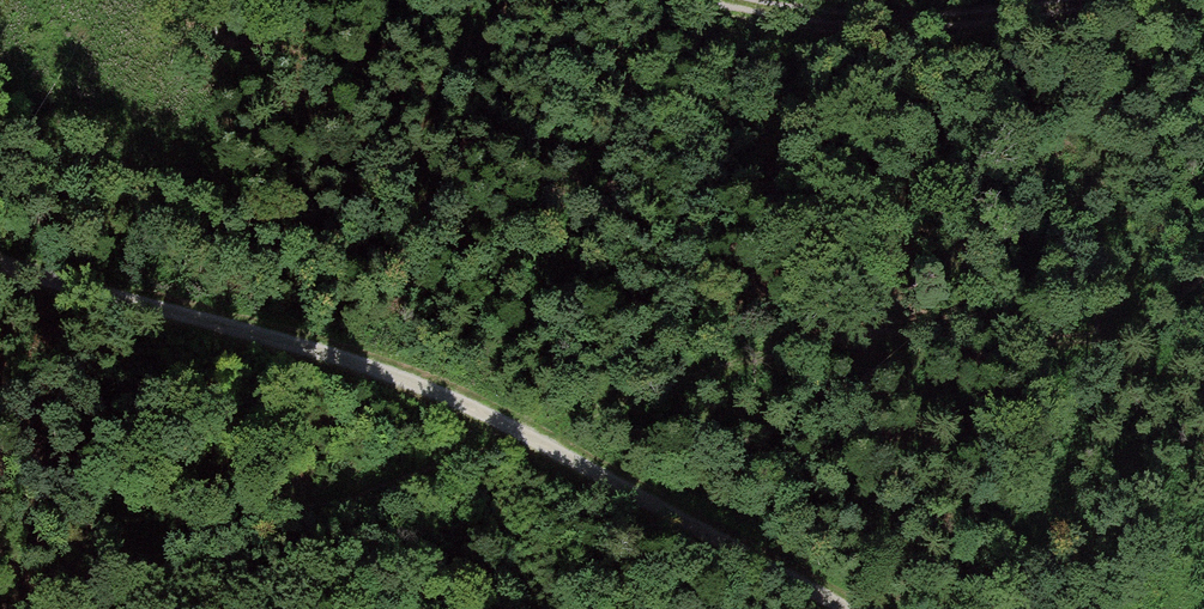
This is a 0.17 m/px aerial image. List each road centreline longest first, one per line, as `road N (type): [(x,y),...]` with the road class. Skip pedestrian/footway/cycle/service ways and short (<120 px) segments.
road 1 (track): [(0,257),(253,316),(410,377),(847,608)]
road 2 (track): [(515,429),(275,516),(70,579),(23,608)]
road 3 (track): [(726,0),(789,17),(951,17),(1047,0)]

